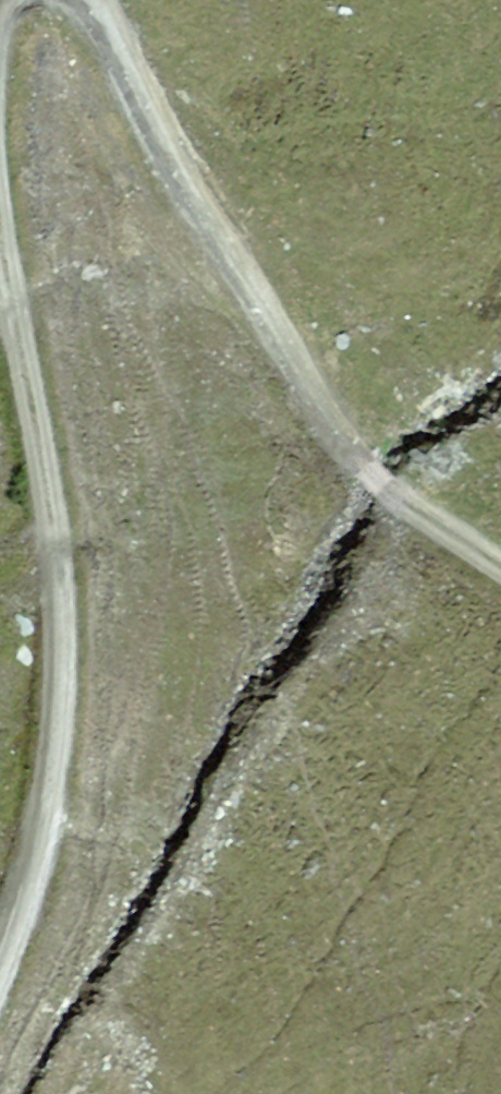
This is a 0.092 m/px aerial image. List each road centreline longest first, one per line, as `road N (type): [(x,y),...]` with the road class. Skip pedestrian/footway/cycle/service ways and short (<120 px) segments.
road 1 (track): [(500,579),(363,473),(141,69),(87,0)]
road 2 (track): [(44,792),(0,322)]
road 3 (track): [(44,792),(0,911)]

